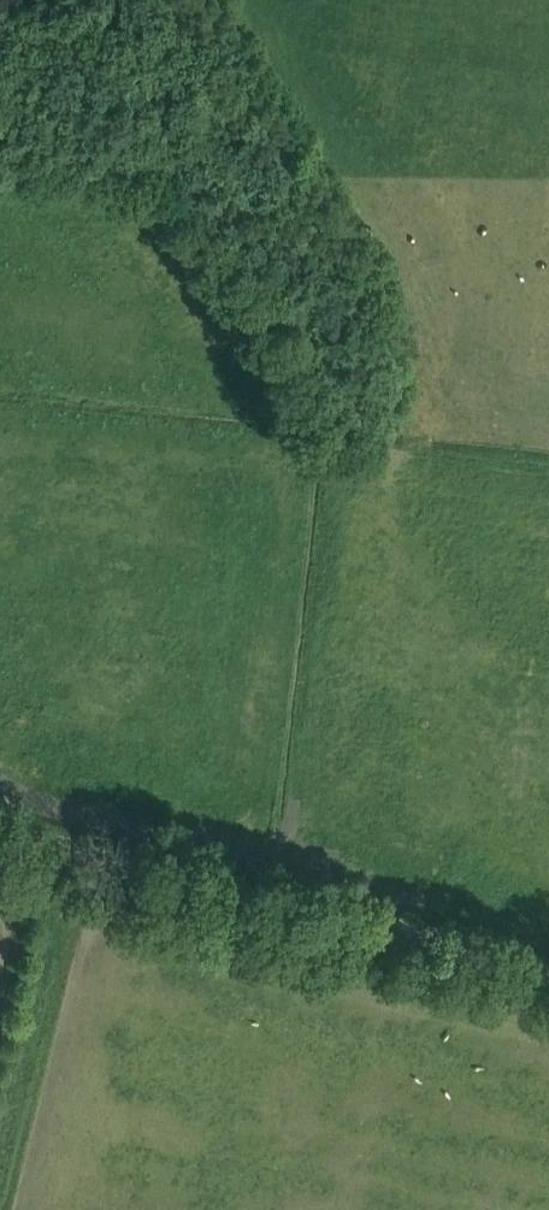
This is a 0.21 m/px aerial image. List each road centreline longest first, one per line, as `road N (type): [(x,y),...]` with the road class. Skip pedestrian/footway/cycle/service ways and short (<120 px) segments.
road 1 (tertiary): [(548,975),(0,838)]

